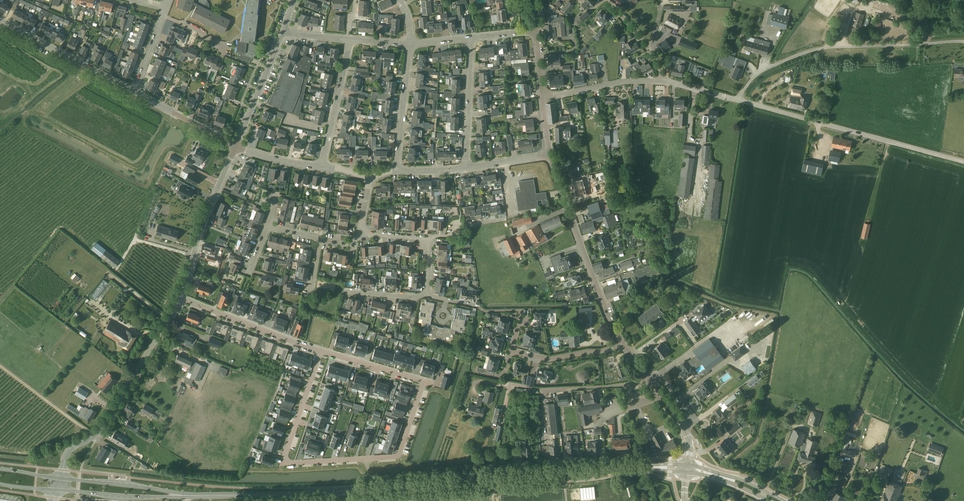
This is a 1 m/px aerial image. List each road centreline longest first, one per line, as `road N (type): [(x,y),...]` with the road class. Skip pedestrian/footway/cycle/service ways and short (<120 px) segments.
road 1 (tertiary): [(235,496),(603,471)]
road 2 (residential): [(321,351),(425,381),(398,456),(292,462),(288,447),(299,414)]
road 3 (unclassified): [(963,42),(805,52),(754,77),(738,100)]
road 4 (unclassified): [(963,163),(738,100)]
road 5 (residential): [(623,345),(550,156)]
road 6 (residential): [(74,446),(105,424),(180,297)]
road 7 (tertiary): [(56,490),(235,496)]
road 8 (tertiary): [(235,496),(61,478)]
road 9 (residential): [(180,297),(235,147)]
road 10 (residential): [(135,92),(0,21)]
road 11 (residential): [(180,297),(321,351)]
road 12 (residential): [(322,167),(351,39)]
road 13 (residential): [(466,169),(473,38)]
road 14 (residential): [(396,170),(411,44)]
road 15 (residential): [(235,147),(283,33)]
road 16 (residential): [(542,95),(662,81)]

